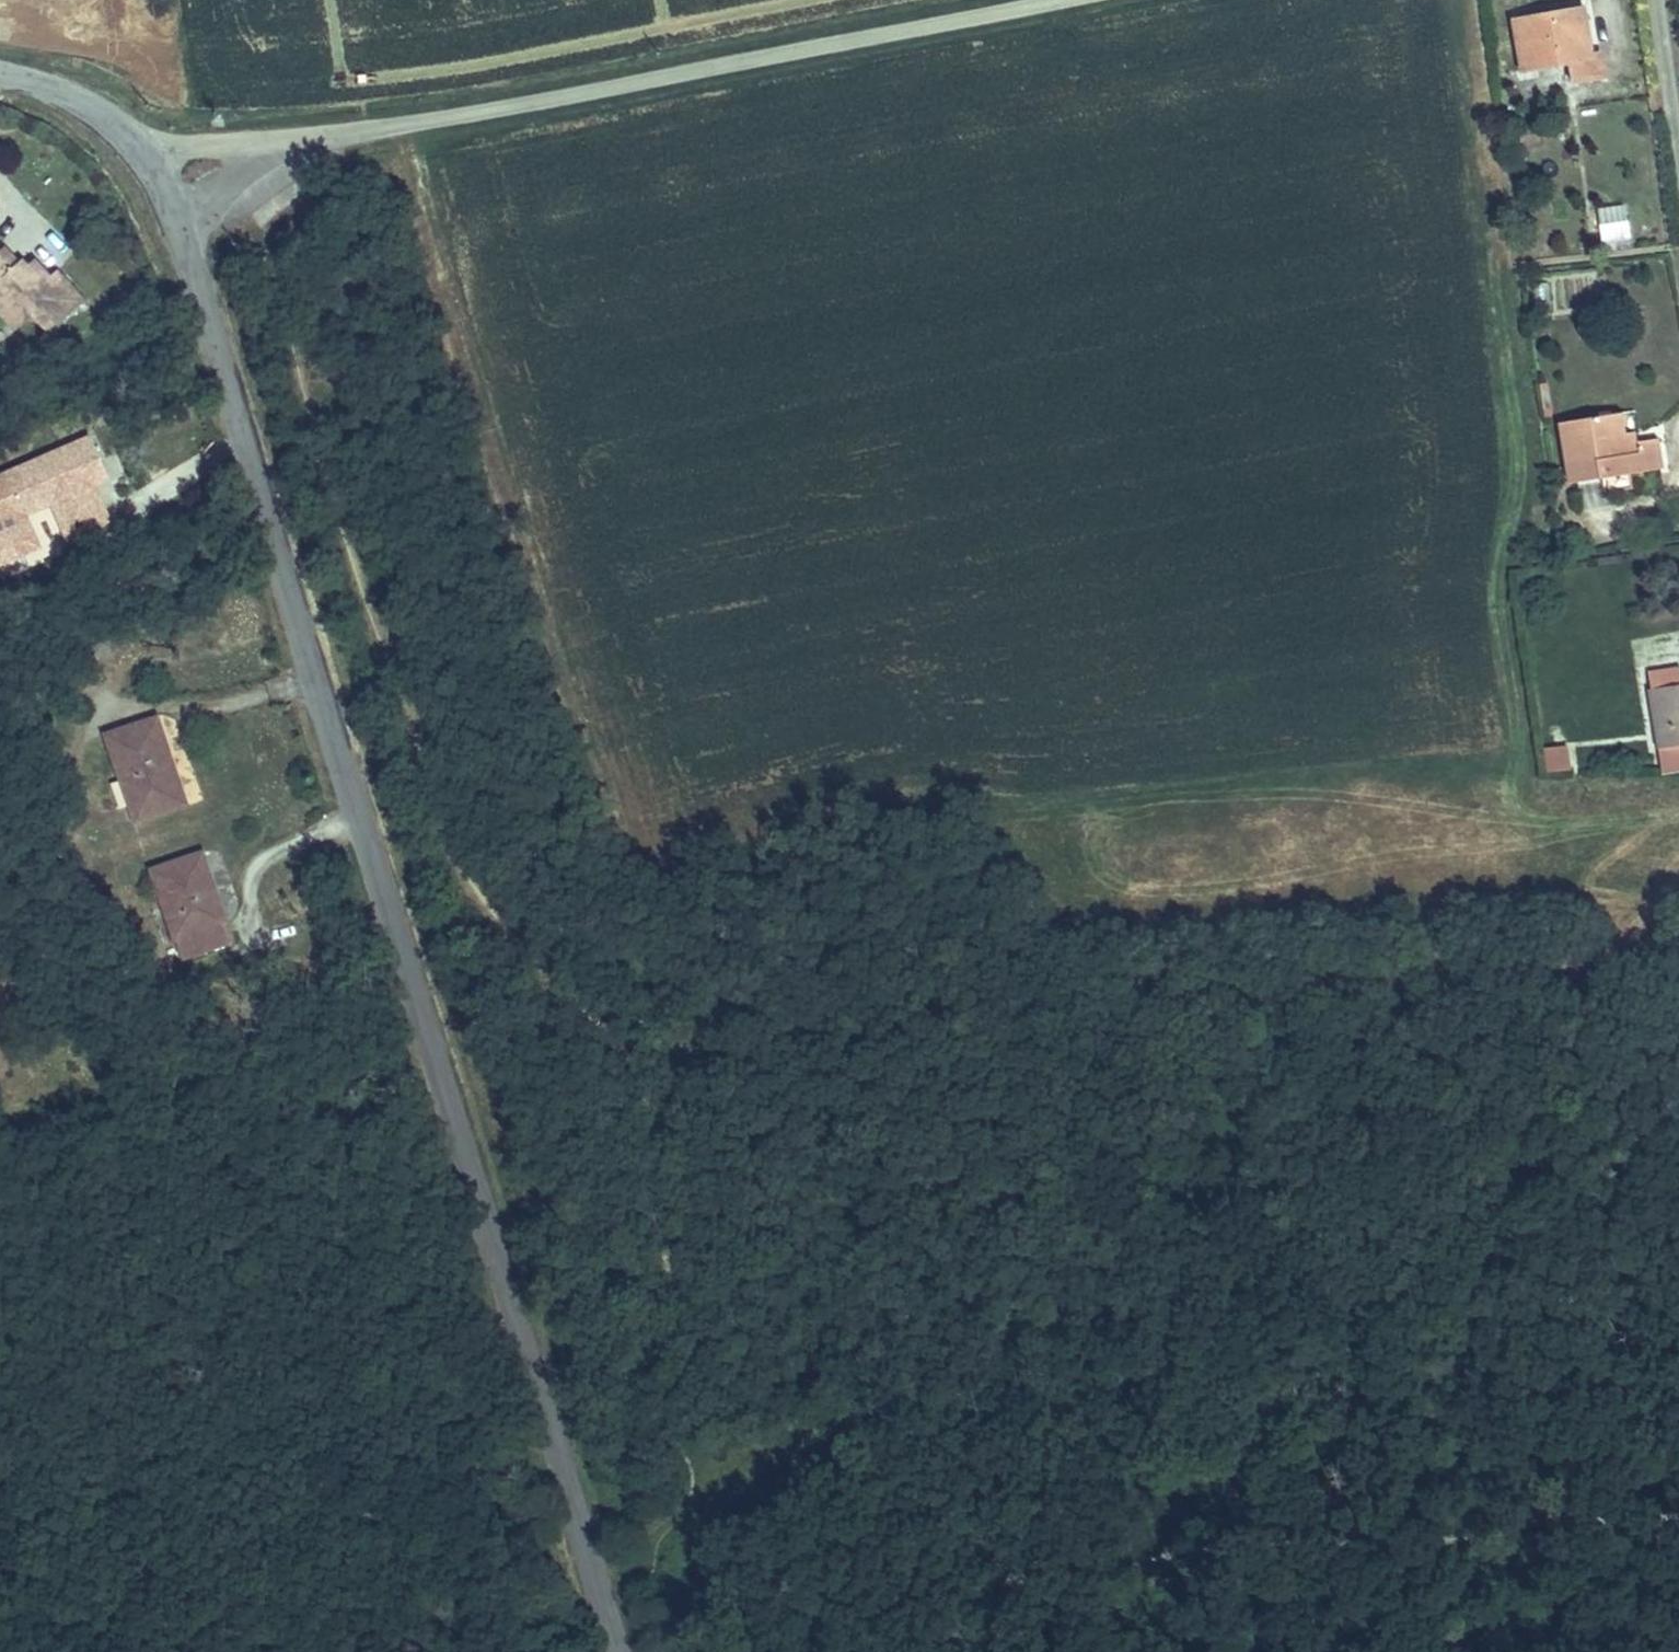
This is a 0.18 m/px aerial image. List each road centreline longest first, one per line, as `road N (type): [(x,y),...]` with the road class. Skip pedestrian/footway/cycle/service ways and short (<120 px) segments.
road 1 (tertiary): [(165,184),(626,1651)]
road 2 (unclassified): [(165,184),(291,145),(1064,0)]
road 3 (tertiary): [(0,75),(105,113),(141,146),(165,184)]
road 4 (residential): [(1655,0),(1678,166)]

